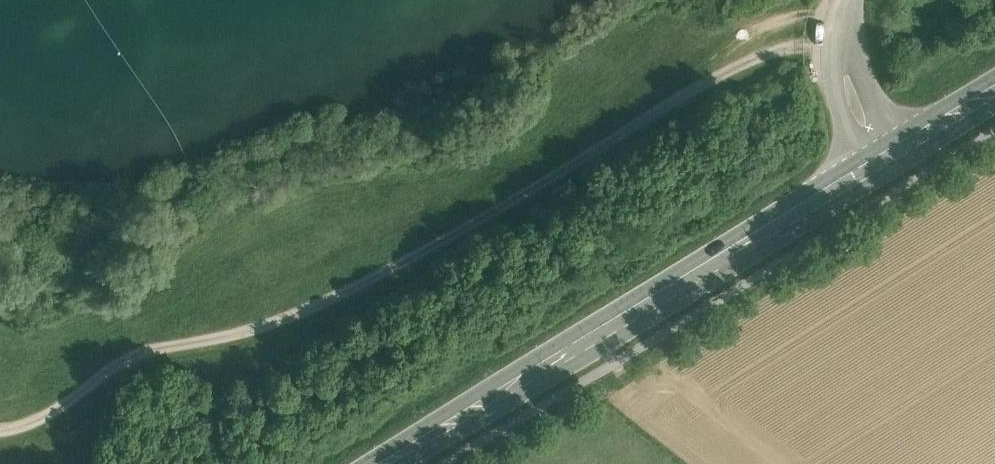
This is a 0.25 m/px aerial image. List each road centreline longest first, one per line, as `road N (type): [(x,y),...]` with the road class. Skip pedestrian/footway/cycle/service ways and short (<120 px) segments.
road 1 (track): [(845,53),(804,46),(767,52),(439,246),(301,317),(142,352),(60,405),(0,430)]
road 2 (tertiary): [(381,463),(994,89)]

